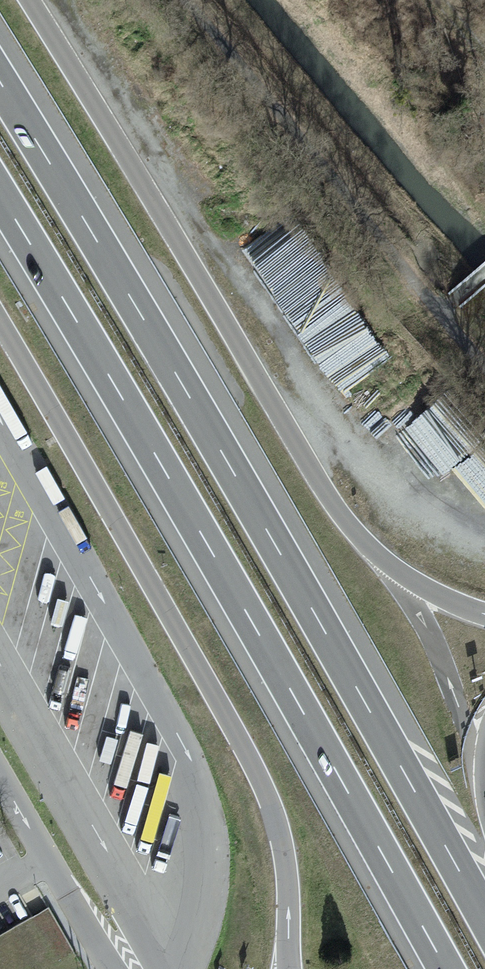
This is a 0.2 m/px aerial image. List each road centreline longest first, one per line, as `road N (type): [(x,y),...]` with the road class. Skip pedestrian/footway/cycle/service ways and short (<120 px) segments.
road 1 (motorway): [(484,920),(338,655),(0,85)]
road 2 (motorway): [(0,196),(445,968)]
road 3 (unclassified): [(181,0),(484,363)]

